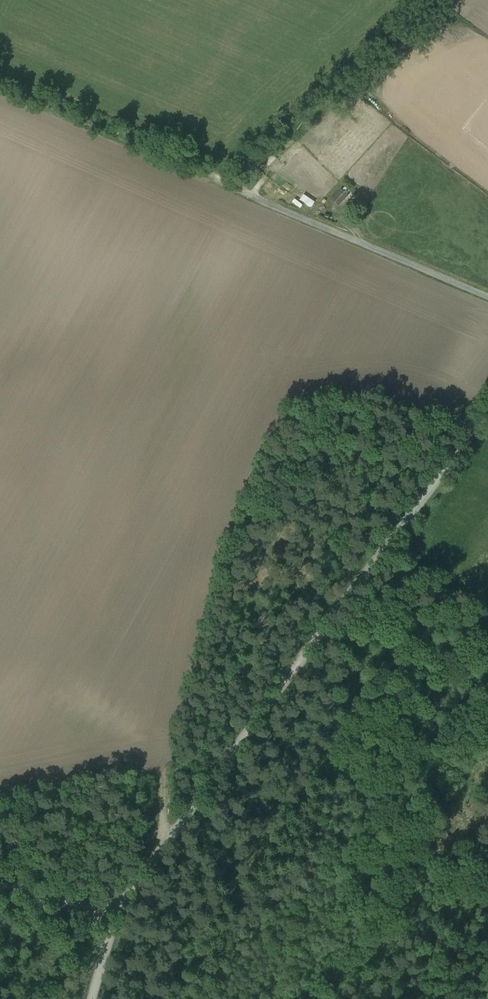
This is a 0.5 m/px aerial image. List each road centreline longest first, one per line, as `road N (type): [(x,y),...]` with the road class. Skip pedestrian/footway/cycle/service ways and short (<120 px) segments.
road 1 (track): [(113,917),(487,412)]
road 2 (track): [(487,291),(239,186)]
road 3 (track): [(0,702),(78,695),(114,718),(162,779),(167,842)]

